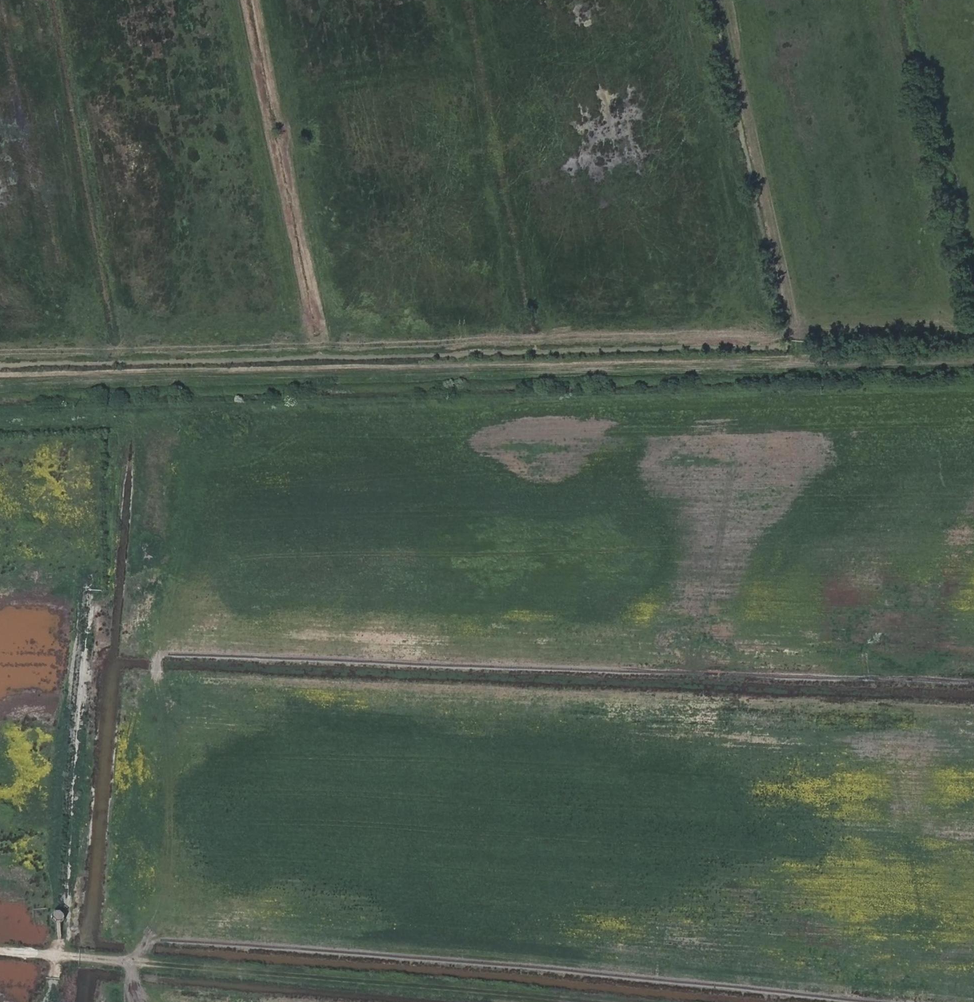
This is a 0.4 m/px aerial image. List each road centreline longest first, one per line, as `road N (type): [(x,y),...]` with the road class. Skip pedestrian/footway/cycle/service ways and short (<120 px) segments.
road 1 (track): [(973,358),(0,383)]
road 2 (track): [(0,950),(595,1001)]

